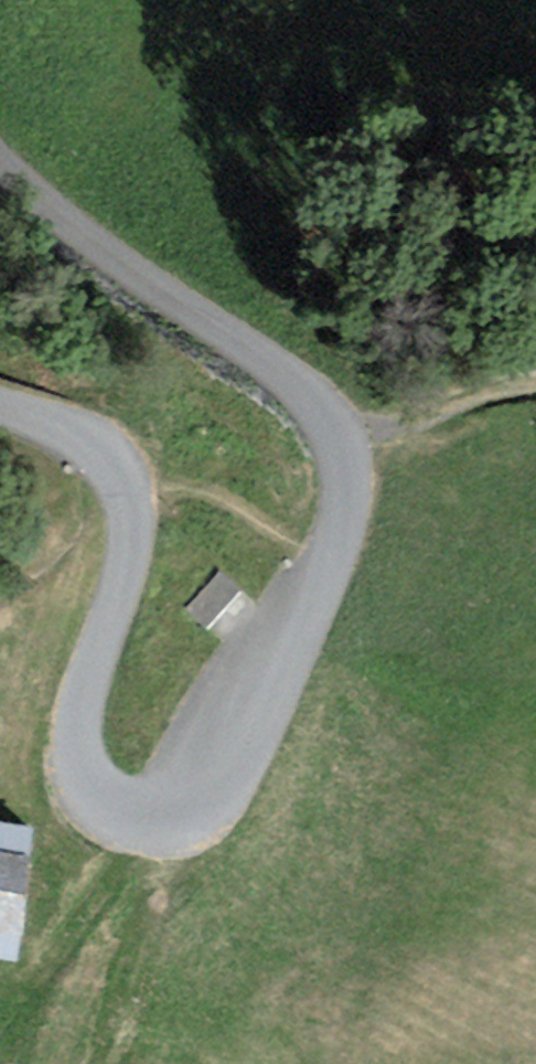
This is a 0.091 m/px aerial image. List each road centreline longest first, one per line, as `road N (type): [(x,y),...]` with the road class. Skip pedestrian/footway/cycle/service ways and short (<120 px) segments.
road 1 (unclassified): [(0,156),(93,255),(320,405),(339,441),(342,522),(251,667),(196,789),(150,826),(104,824),(72,774),(78,715),(131,511),(120,463),(83,430),(0,402)]
road 2 (track): [(196,789),(101,1063)]
road 3 (track): [(339,441),(506,385),(535,383)]

